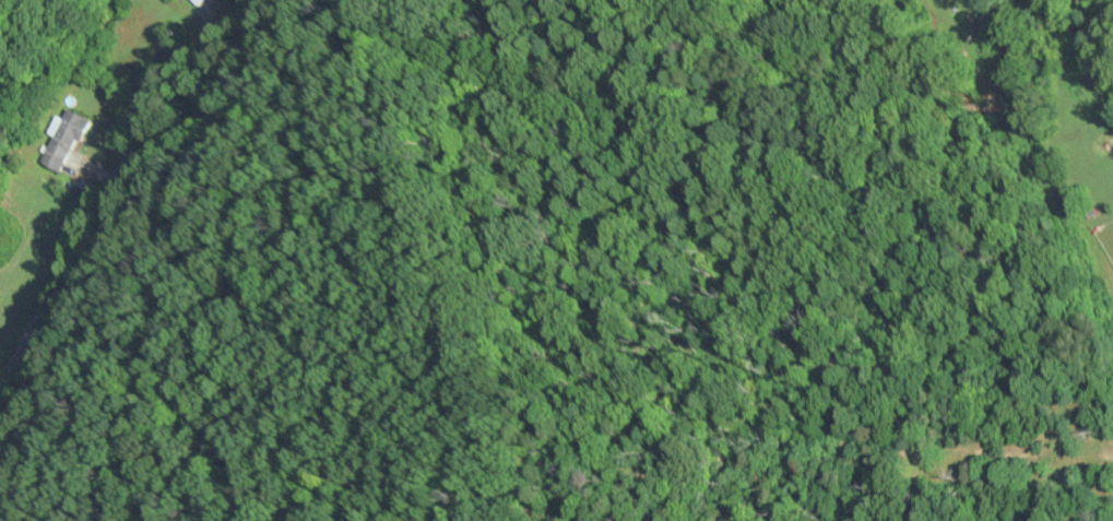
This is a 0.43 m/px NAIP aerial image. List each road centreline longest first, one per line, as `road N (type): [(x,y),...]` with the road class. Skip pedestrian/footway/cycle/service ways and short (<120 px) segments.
road 1 (residential): [(239,0),(152,107),(31,320),(0,390)]

